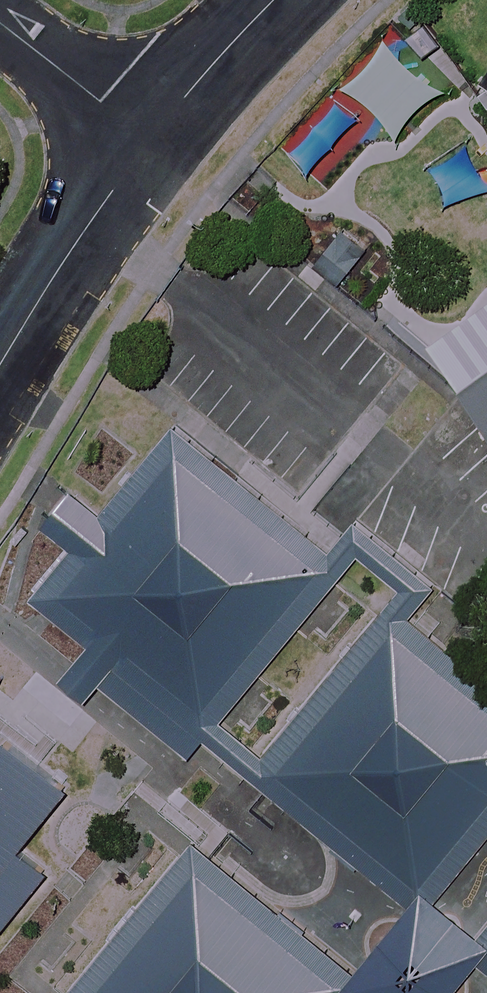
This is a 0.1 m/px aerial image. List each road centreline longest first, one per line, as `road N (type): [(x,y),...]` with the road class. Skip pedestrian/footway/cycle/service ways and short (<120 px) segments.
road 1 (residential): [(147,141),(0,367)]
road 2 (residential): [(274,0),(147,141)]
road 3 (residential): [(147,141),(0,24)]

